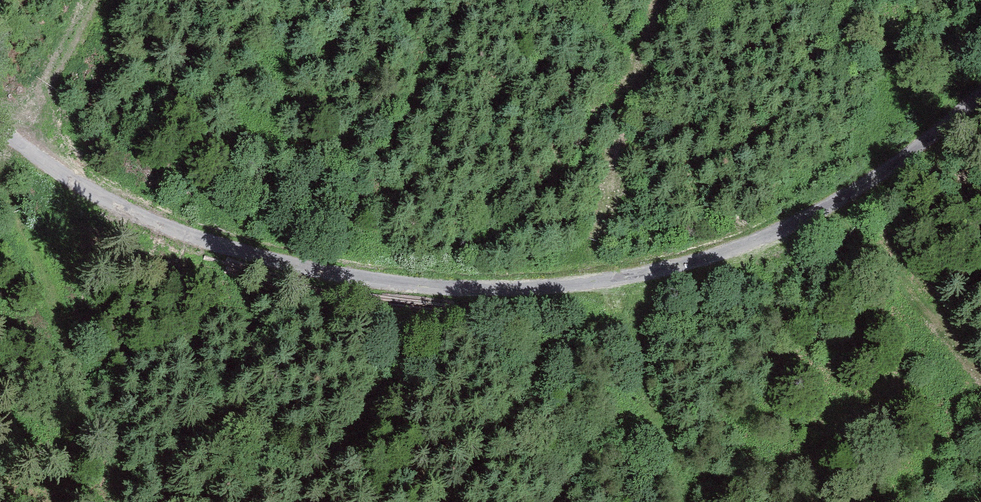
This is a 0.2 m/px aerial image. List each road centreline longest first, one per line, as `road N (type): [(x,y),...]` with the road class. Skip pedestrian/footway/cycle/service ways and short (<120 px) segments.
road 1 (track): [(0,132),(98,201),(279,263),(420,287),(547,288),(687,266),(820,215),(891,172),(980,97)]
road 2 (track): [(688,501),(597,233),(661,0)]
road 3 (track): [(84,192),(62,240),(167,501)]
road 4 (track): [(98,0),(20,148)]

